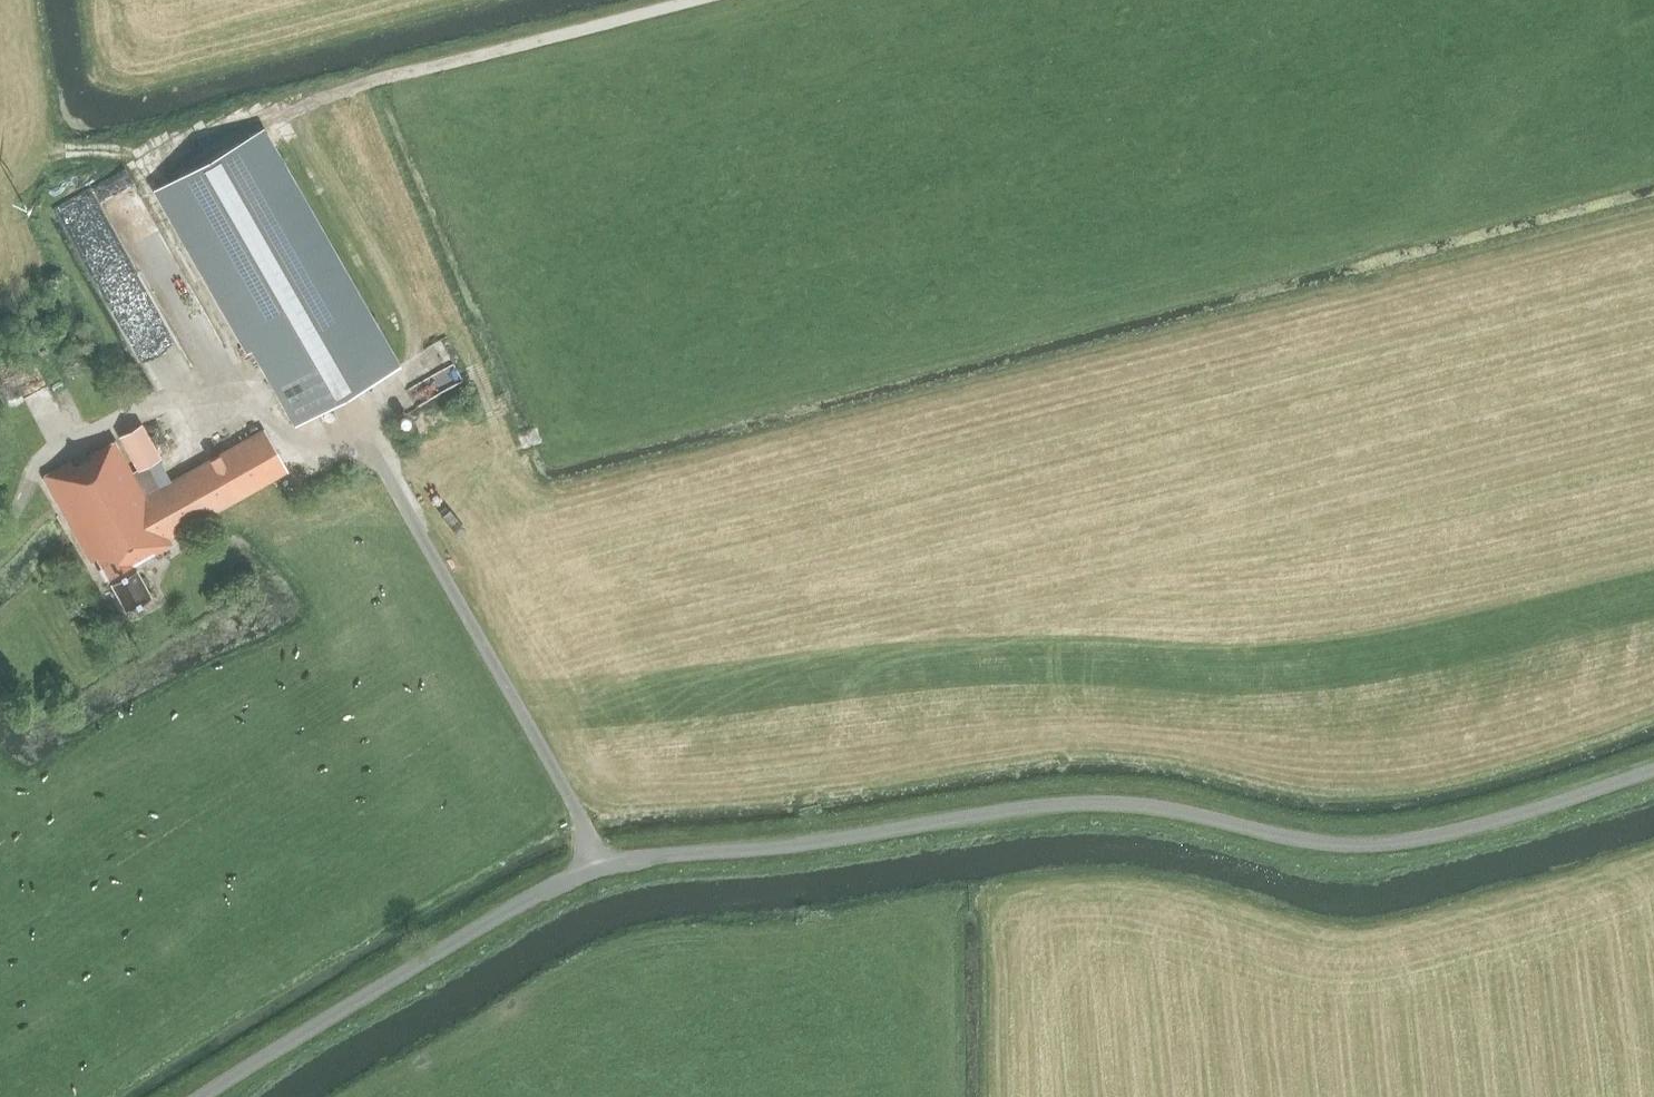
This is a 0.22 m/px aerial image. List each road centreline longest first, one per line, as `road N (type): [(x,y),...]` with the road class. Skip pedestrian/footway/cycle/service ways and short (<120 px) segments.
road 1 (unclassified): [(1653,770),(1471,828),(1372,846),(1315,842),(1152,806),(1073,803),(809,844),(625,861),(536,894),(202,1096)]
road 2 (track): [(689,0),(309,101),(255,120),(143,183),(240,355),(248,408)]
road 3 (track): [(291,112),(380,259),(419,368),(355,407),(354,421)]

